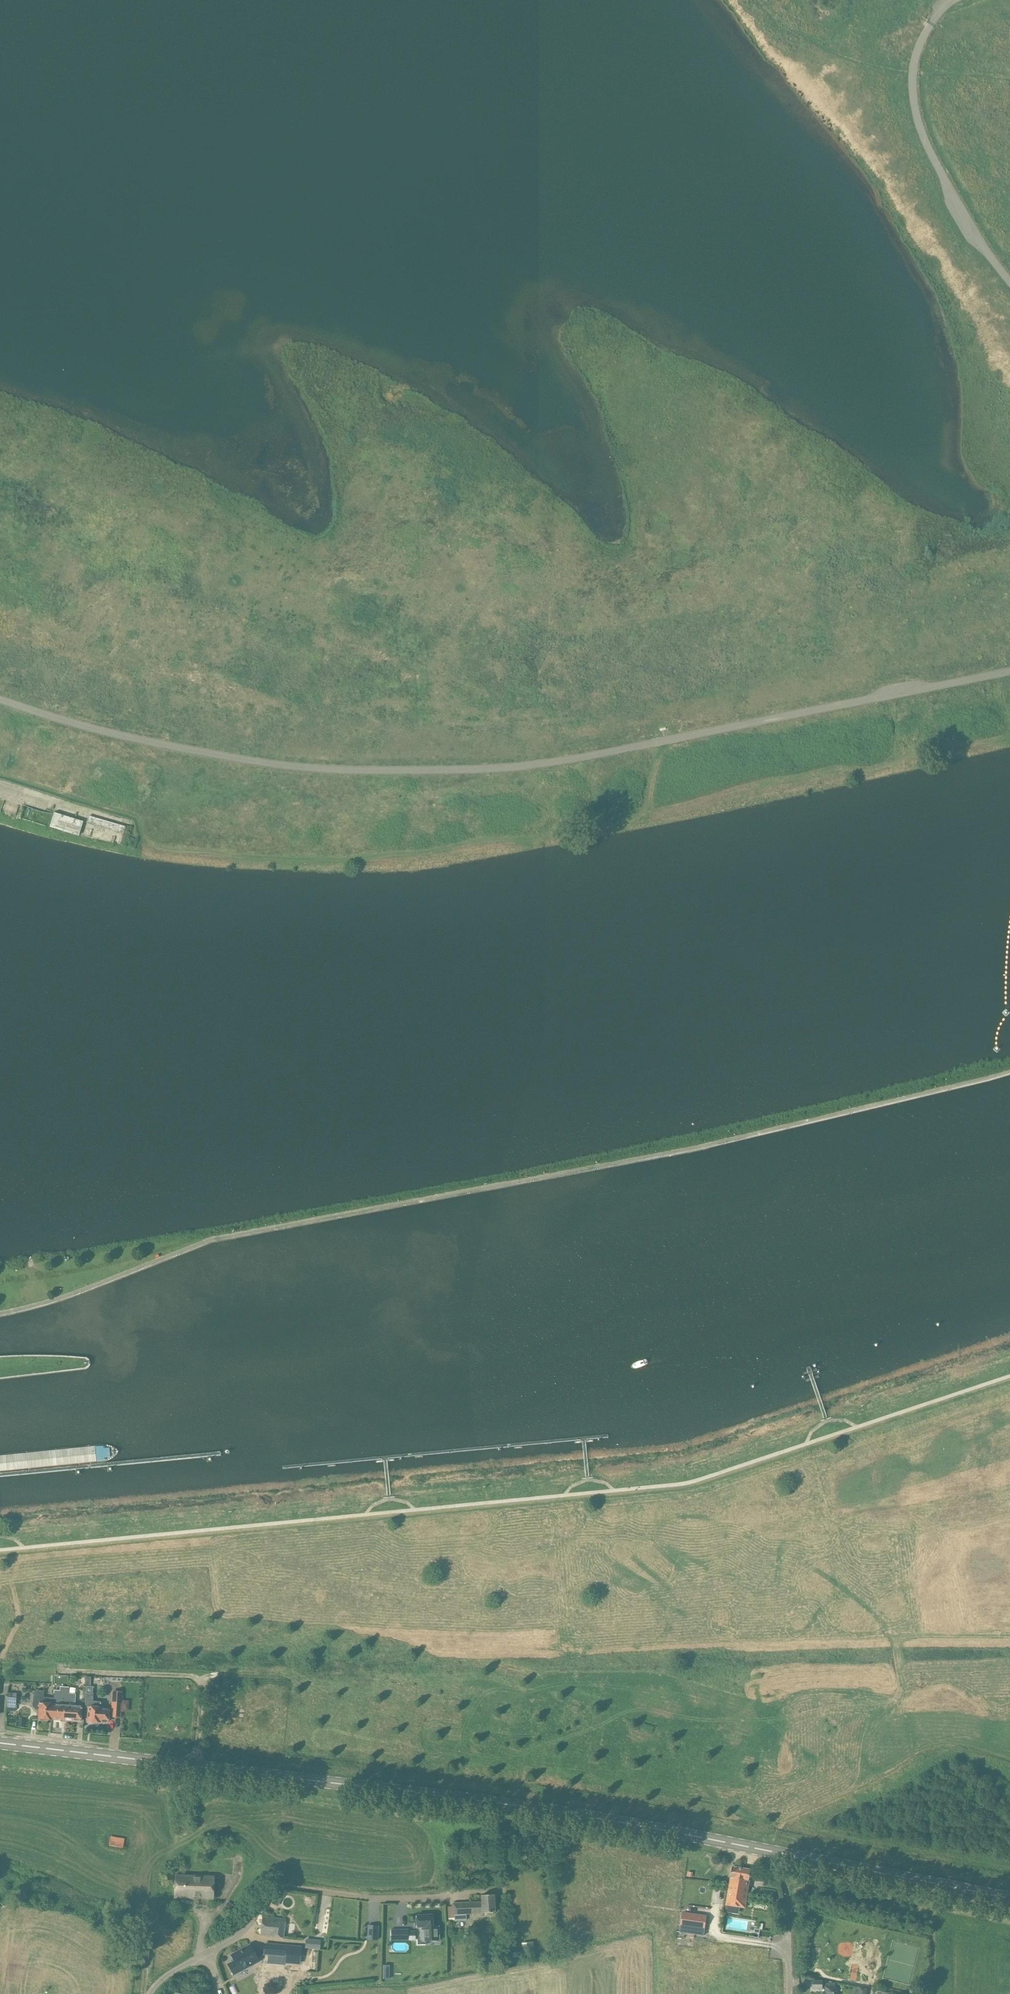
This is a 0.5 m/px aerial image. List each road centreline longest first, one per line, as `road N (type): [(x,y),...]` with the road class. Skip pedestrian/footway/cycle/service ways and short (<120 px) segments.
road 1 (unclassified): [(0,700),(184,750),(315,770),(509,768),(1009,673)]
road 2 (secondary): [(1009,1899),(558,1812),(0,1743)]
road 3 (residential): [(149,1993),(161,1979),(223,1947),(276,1891),(447,1897)]
road 4 (unclassified): [(1009,280),(987,255),(928,147),(914,105),(920,42),(949,0)]

